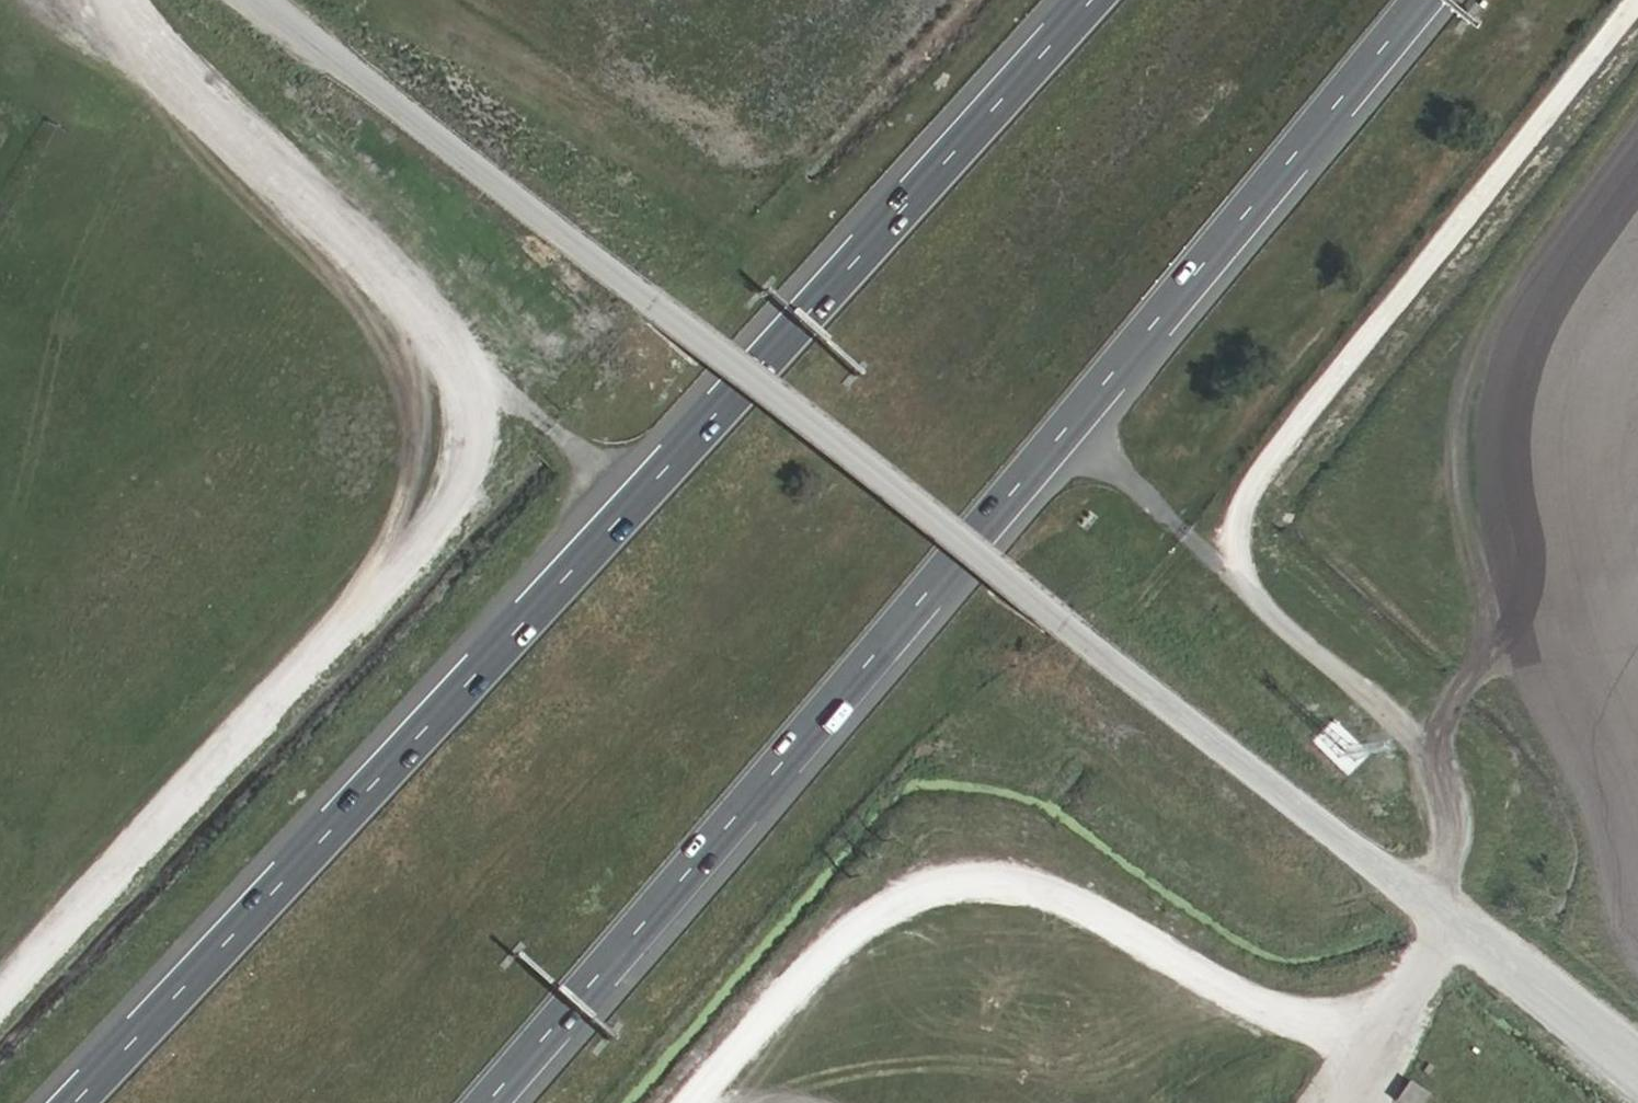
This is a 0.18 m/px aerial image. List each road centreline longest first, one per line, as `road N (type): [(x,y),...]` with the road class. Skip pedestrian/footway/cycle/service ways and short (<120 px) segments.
road 1 (track): [(712,1102),(880,913),(980,871),(1064,894),(1262,1010),(1364,1015),(1462,922),(1461,812),(1443,761),(1233,573),(1225,516),(1246,471),(1615,0)]
road 2 (motorway): [(1085,0),(659,472),(70,1102)]
road 3 (motorway): [(493,1102),(1426,0)]
road 4 (track): [(118,0),(143,47),(442,328),(480,406),(482,467),(413,556),(0,990)]
road 5 (unclassified): [(650,300),(1462,922)]
road 6 (unclassified): [(650,300),(257,0)]
road 7 (track): [(1637,1061),(1462,922),(1349,1102)]

